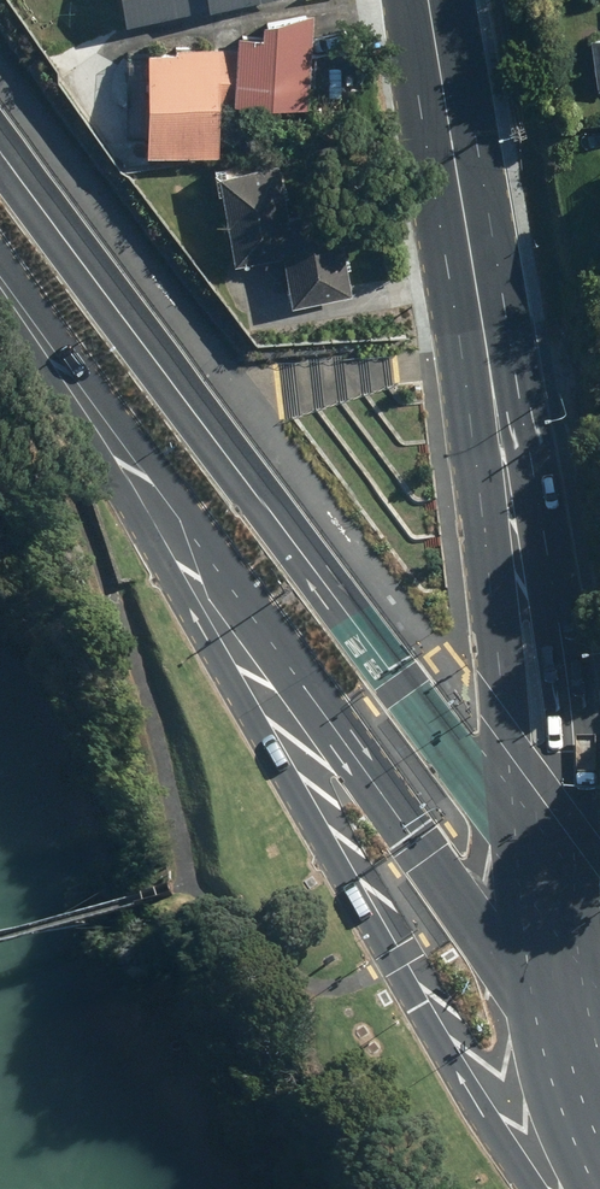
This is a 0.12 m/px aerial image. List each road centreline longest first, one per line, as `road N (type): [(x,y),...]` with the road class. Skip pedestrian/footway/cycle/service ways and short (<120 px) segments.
road 1 (primary): [(531,1188),(393,960),(36,323)]
road 2 (primary): [(36,323),(293,648),(464,895),(583,1087)]
road 3 (tertiary): [(487,375),(533,498),(566,638),(573,817),(546,880)]
road 4 (tertiary): [(546,880),(511,738),(483,491),(487,375)]
road 5 (tertiary): [(429,0),(487,375)]
road 6 (tertiary): [(583,1087),(551,962),(546,880)]

